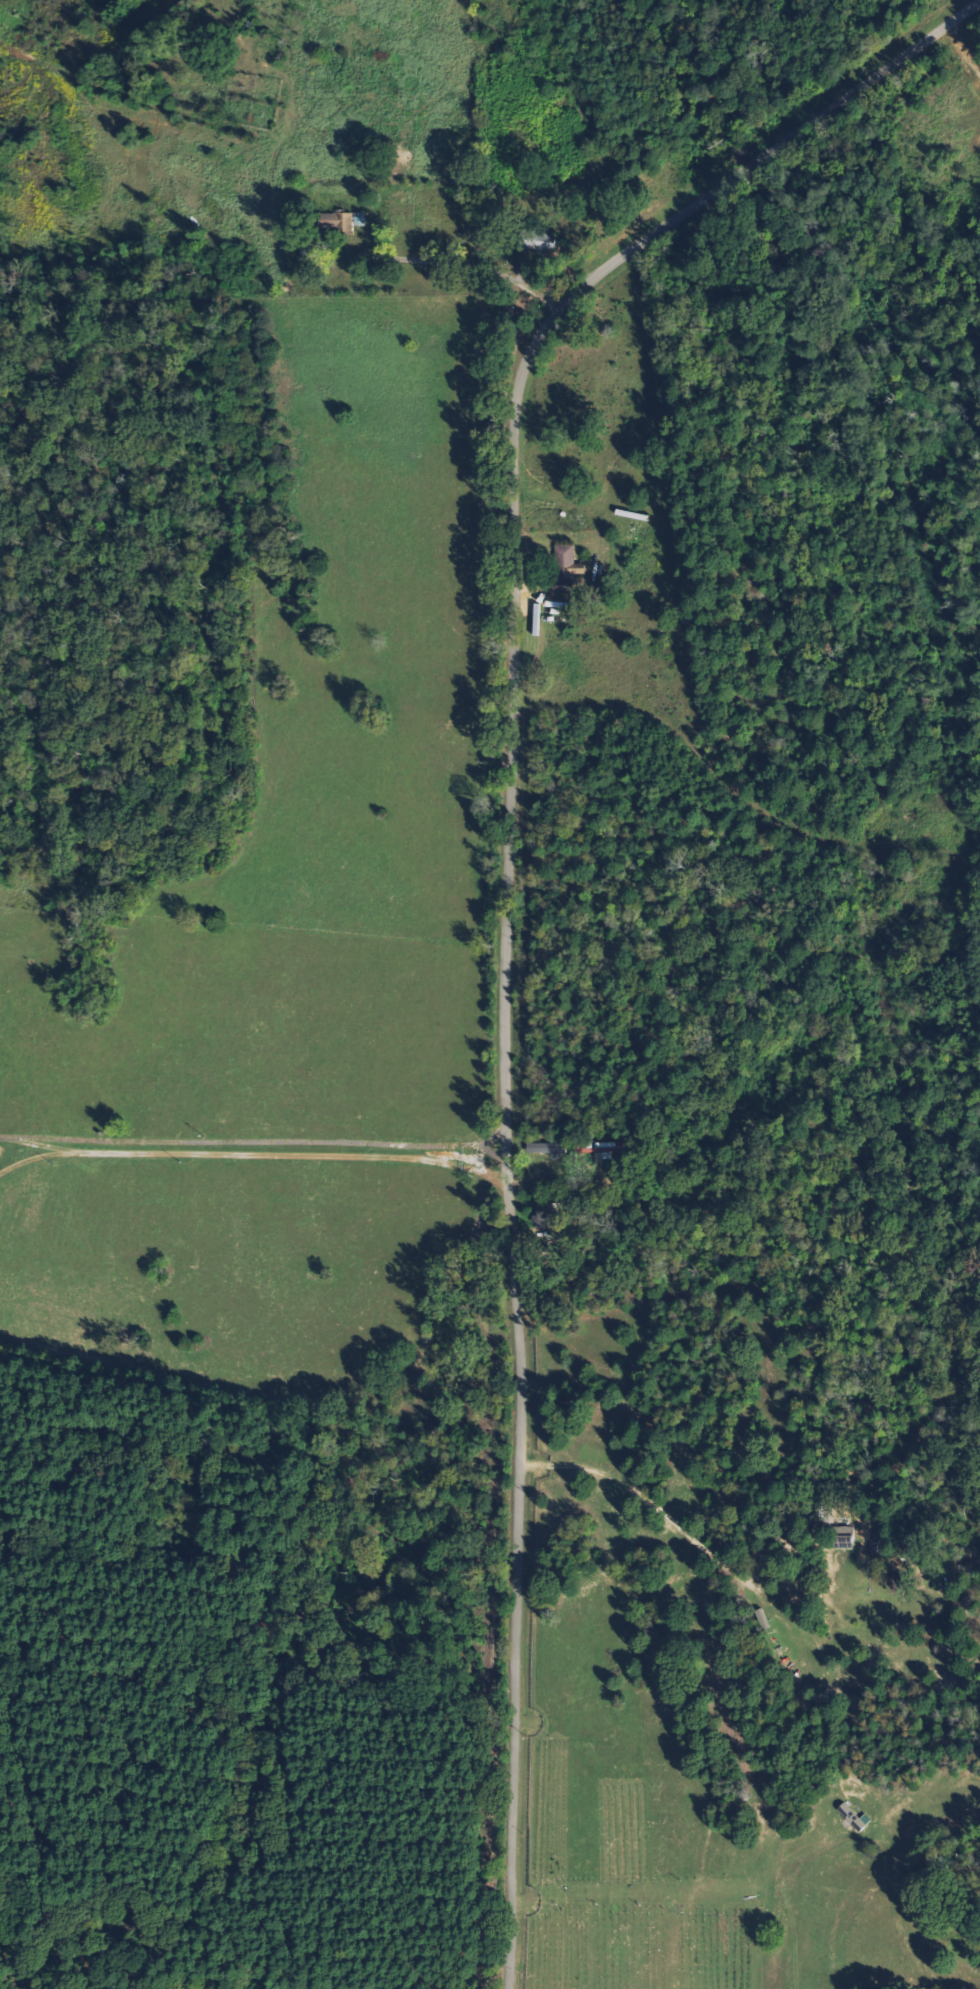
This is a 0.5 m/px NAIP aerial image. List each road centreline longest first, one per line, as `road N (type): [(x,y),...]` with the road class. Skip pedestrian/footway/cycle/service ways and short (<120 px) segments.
road 1 (residential): [(514,1988),(527,1380),(511,986),(528,379),(541,344),(575,298),(979,6)]

